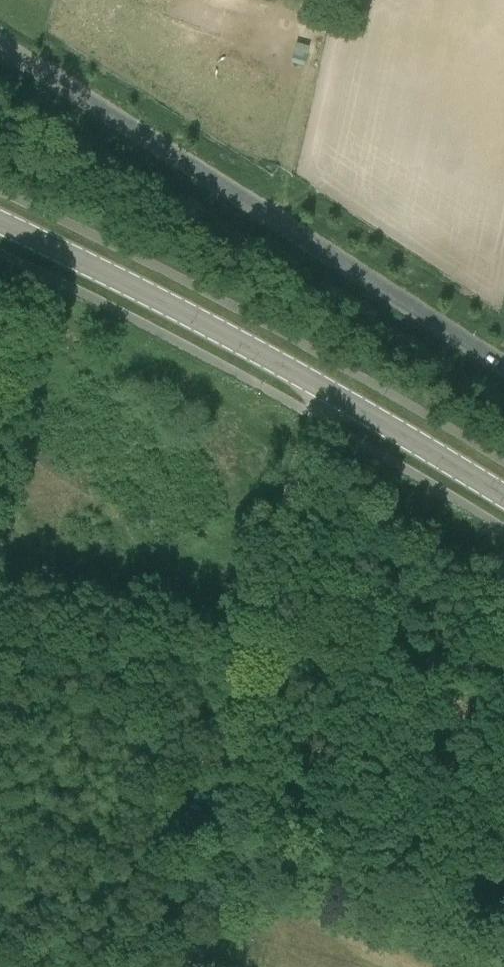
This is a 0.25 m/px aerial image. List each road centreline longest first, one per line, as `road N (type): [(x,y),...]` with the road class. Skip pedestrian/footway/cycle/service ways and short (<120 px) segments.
road 1 (unclassified): [(503,365),(0,44)]
road 2 (tertiary): [(0,221),(213,327),(503,495)]

